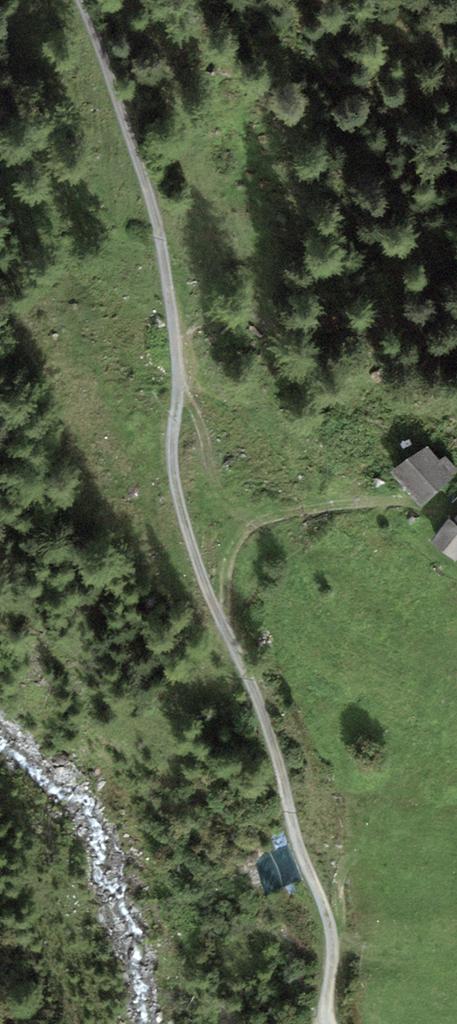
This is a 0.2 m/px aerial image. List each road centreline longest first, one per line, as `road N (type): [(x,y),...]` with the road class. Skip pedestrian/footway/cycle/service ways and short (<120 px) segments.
road 1 (track): [(176,346),(172,451),(180,516),(285,782),(299,849),(328,919),(327,1023)]
road 2 (track): [(176,346),(140,139),(82,0)]
road 3 (track): [(220,617),(232,560),(258,525),(404,503)]
road 4 (track): [(177,392),(202,421),(217,493),(258,525)]

